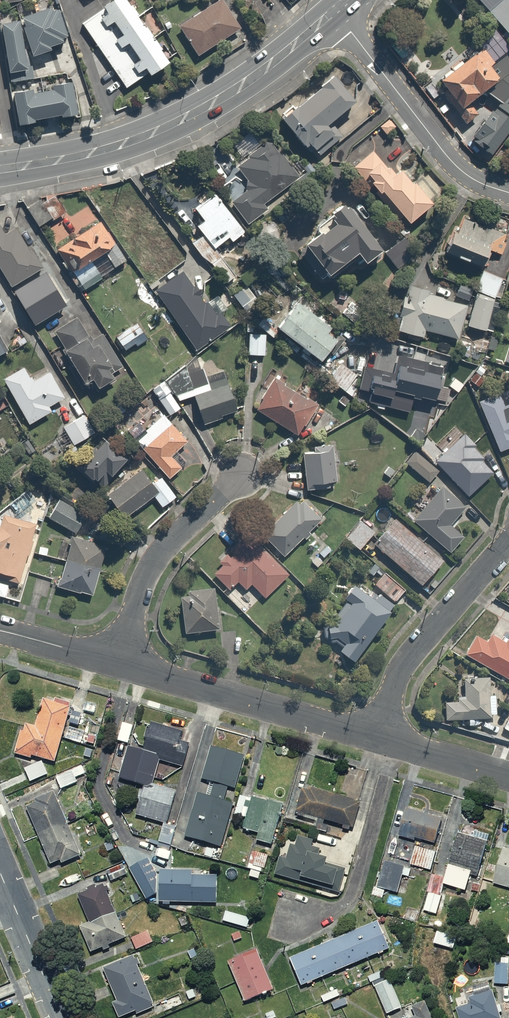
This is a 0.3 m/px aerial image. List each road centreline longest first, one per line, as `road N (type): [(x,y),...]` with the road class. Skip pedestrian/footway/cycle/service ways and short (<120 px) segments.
road 1 (secondary): [(334,11),(243,85),(187,117),(95,152),(0,169)]
road 2 (residential): [(372,738),(117,665)]
road 3 (residential): [(508,193),(454,165),(334,11)]
road 4 (residential): [(372,738),(392,683),(508,542)]
road 5 (residential): [(117,665),(151,558),(242,471)]
road 6 (unclassified): [(62,1017),(0,870)]
road 7 (residential): [(508,777),(372,738)]
road 8 (residential): [(117,665),(0,628)]

